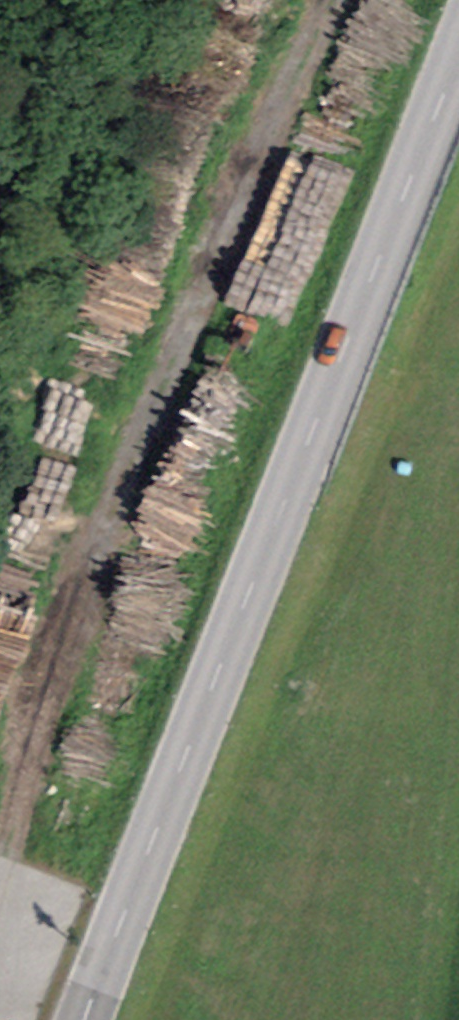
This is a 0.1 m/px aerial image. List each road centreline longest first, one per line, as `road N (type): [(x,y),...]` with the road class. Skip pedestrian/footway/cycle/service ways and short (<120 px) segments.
road 1 (secondary): [(86,1019),(458,58)]
road 2 (track): [(2,867),(100,533),(348,0)]

